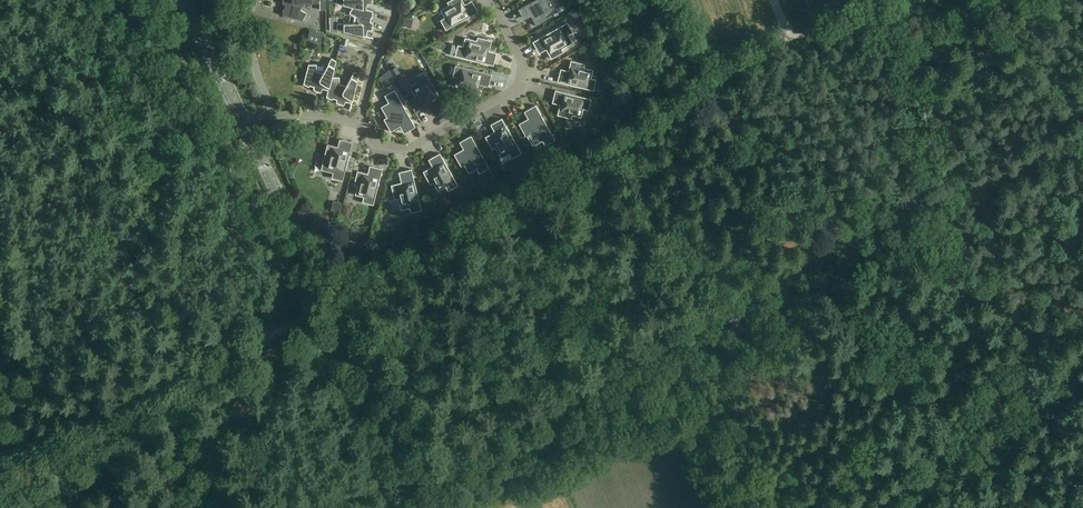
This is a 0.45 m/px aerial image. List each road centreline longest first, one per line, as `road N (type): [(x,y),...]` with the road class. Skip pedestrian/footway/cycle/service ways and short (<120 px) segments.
road 1 (track): [(28,468),(713,84)]
road 2 (secondary): [(430,507),(245,128)]
road 3 (residential): [(492,0),(521,60),(514,93),(407,152),(382,149),(359,122)]
road 4 (secondary): [(245,128),(182,0)]
road 5 (track): [(1082,373),(1038,295),(1082,302)]
road 6 (residential): [(359,122),(394,0)]
road 7 (residential): [(271,118),(247,26),(253,0)]

